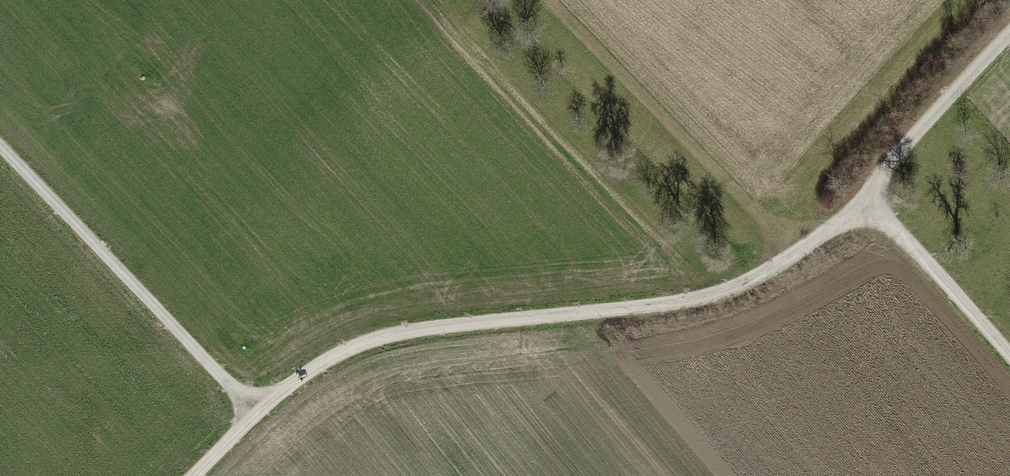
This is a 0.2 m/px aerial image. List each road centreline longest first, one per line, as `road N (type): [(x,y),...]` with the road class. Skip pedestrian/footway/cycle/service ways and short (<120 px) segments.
road 1 (track): [(255,410),(337,351),(396,331),(654,307),(751,282),(868,194)]
road 2 (track): [(0,144),(255,410)]
road 3 (track): [(868,194),(1009,357)]
road 4 (track): [(868,194),(1009,31)]

